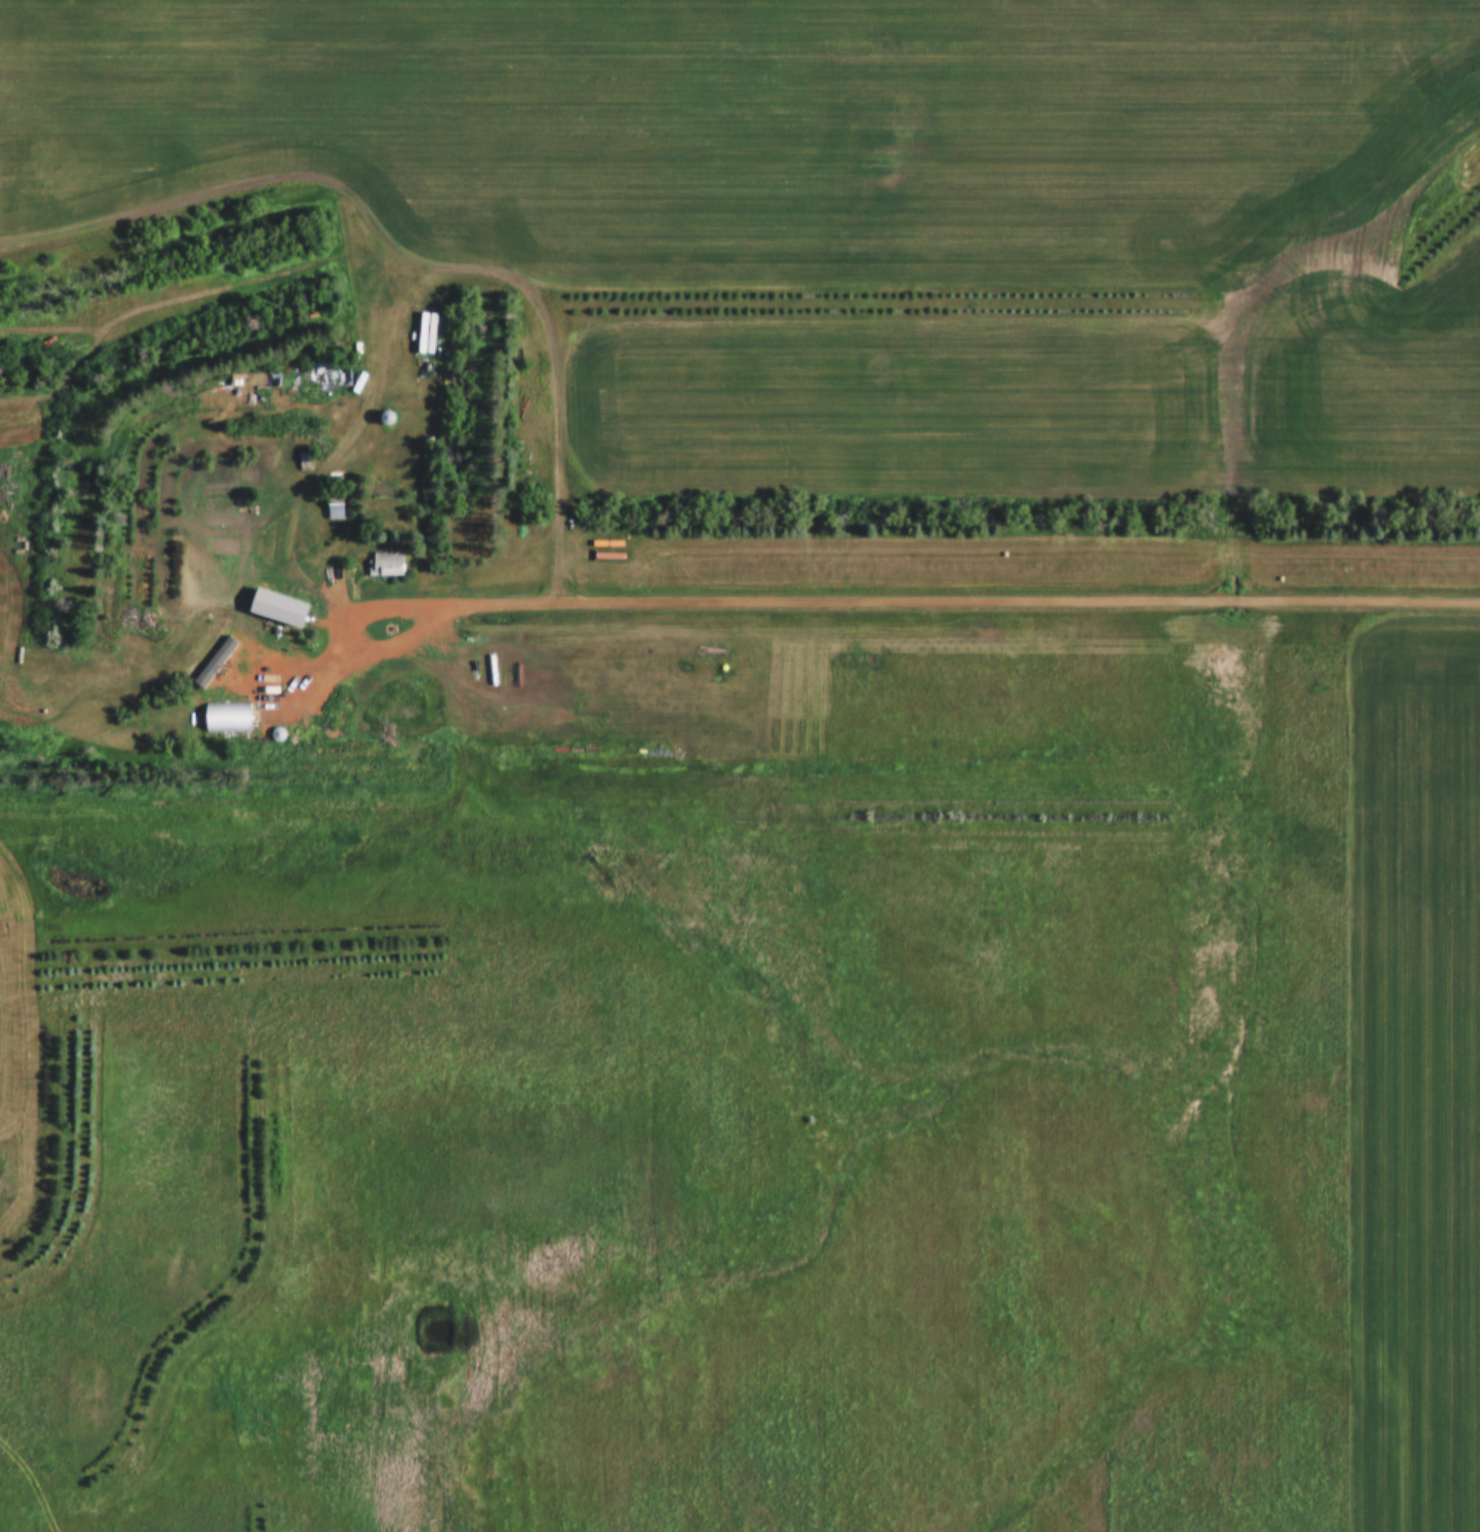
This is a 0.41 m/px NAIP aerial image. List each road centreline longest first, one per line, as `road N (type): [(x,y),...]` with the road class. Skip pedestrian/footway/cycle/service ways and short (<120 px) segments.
road 1 (track): [(557,600),(551,344),(540,309),(514,284),(402,266),(357,207),(327,186),(294,186),(0,257)]

